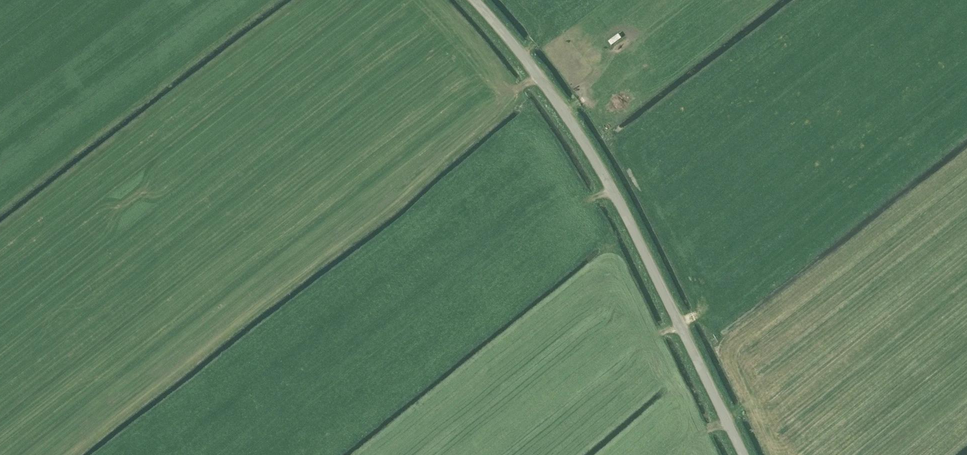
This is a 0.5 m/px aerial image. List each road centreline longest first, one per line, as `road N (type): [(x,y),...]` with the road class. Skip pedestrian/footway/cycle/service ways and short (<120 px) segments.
road 1 (unclassified): [(743,454),(594,159),(473,0)]

